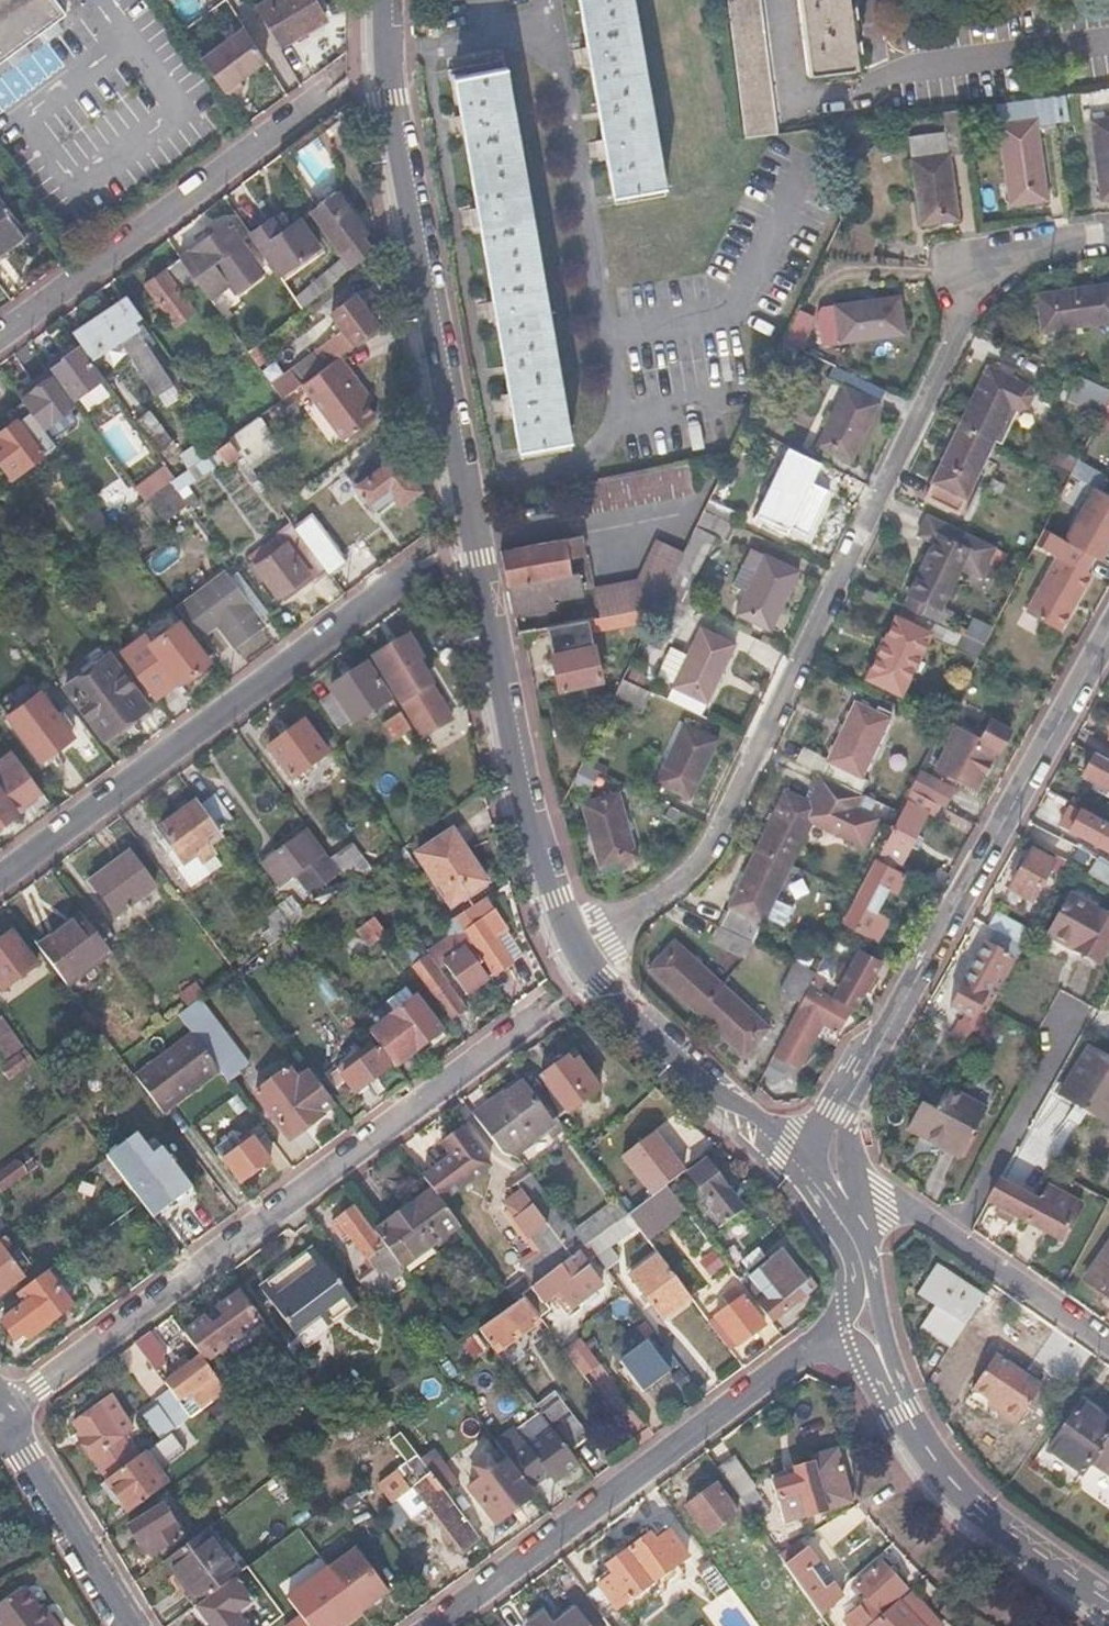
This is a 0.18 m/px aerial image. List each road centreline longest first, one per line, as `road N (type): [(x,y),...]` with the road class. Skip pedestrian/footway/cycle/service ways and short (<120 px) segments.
road 1 (tertiary): [(582,964),(554,898),(515,754),(390,73),(389,0)]
road 2 (residential): [(582,964),(691,872),(967,310)]
road 3 (residential): [(0,1416),(517,1022)]
road 4 (residential): [(1108,631),(835,1127)]
road 5 (residential): [(0,878),(409,573)]
road 6 (residential): [(815,1339),(433,1625)]
road 7 (residential): [(0,336),(322,93)]
road 8 (tertiary): [(1108,1609),(956,1494),(892,1384)]
road 9 (tertiary): [(807,1168),(794,1138),(724,1099),(582,964)]
road 10 (residential): [(853,1205),(910,1208),(1108,1345)]
road 11 (tertiary): [(0,1420),(128,1625)]
road 12 (residential): [(1108,239),(1025,257),(983,286),(967,310)]

